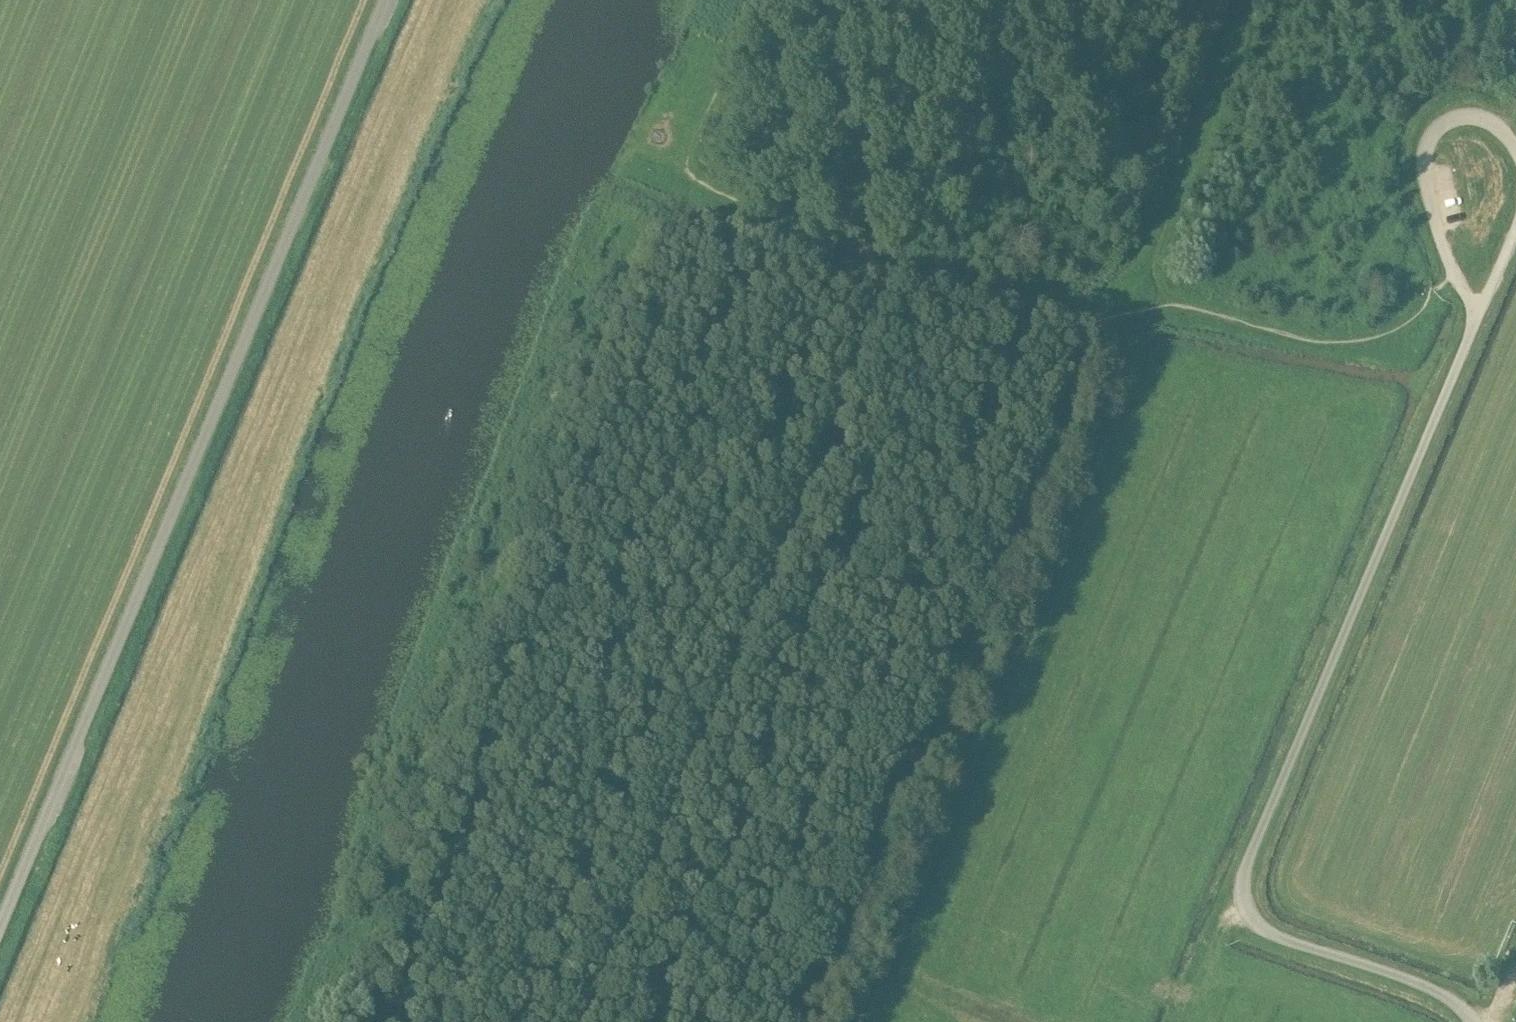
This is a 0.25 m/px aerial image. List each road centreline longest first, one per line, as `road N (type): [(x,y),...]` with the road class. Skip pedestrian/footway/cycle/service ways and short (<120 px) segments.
road 1 (track): [(323,1021),(638,229),(863,273),(871,242),(717,194),(686,164),(685,148),(756,0)]
road 2 (track): [(592,1021),(884,306),(863,273),(1032,316),(1084,322),(1172,303),(1365,346),(1427,312),(1456,281)]
road 3 (track): [(1474,1021),(1438,991),(1268,933),(1244,904),(1243,886),(1479,310),(1456,281),(1429,202),(1428,141),(1456,117),(1473,115),(1493,122),(1515,150)]
road 4 (track): [(1257,0),(1154,255),(1102,318),(1107,387),(839,1021)]
road 5 (track): [(389,0),(0,930)]
road 6 (track): [(871,242),(940,149),(1001,0)]
road 7 (track): [(778,0),(720,135),(717,194)]

